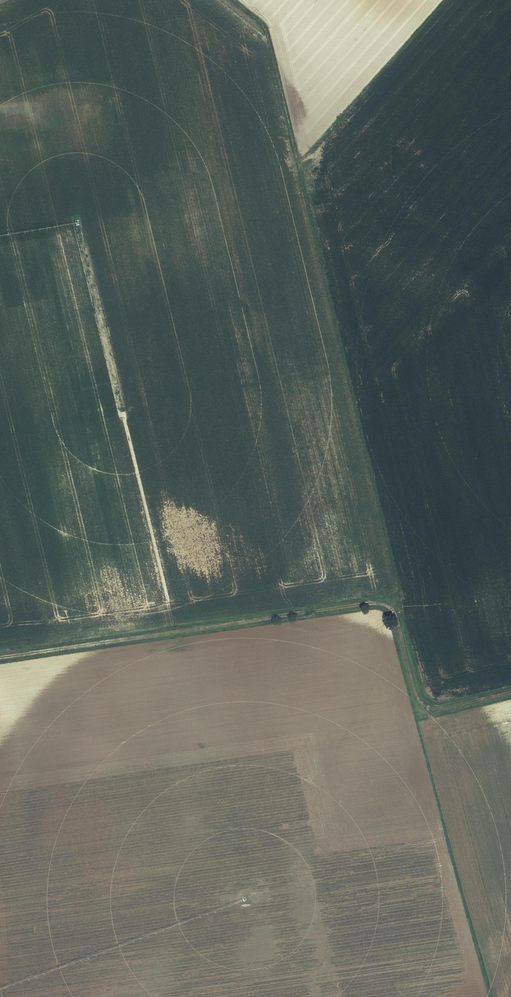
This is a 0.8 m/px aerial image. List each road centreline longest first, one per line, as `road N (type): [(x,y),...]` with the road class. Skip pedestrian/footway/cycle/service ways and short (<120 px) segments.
road 1 (track): [(510,690),(421,704),(396,616),(375,602),(0,656)]

